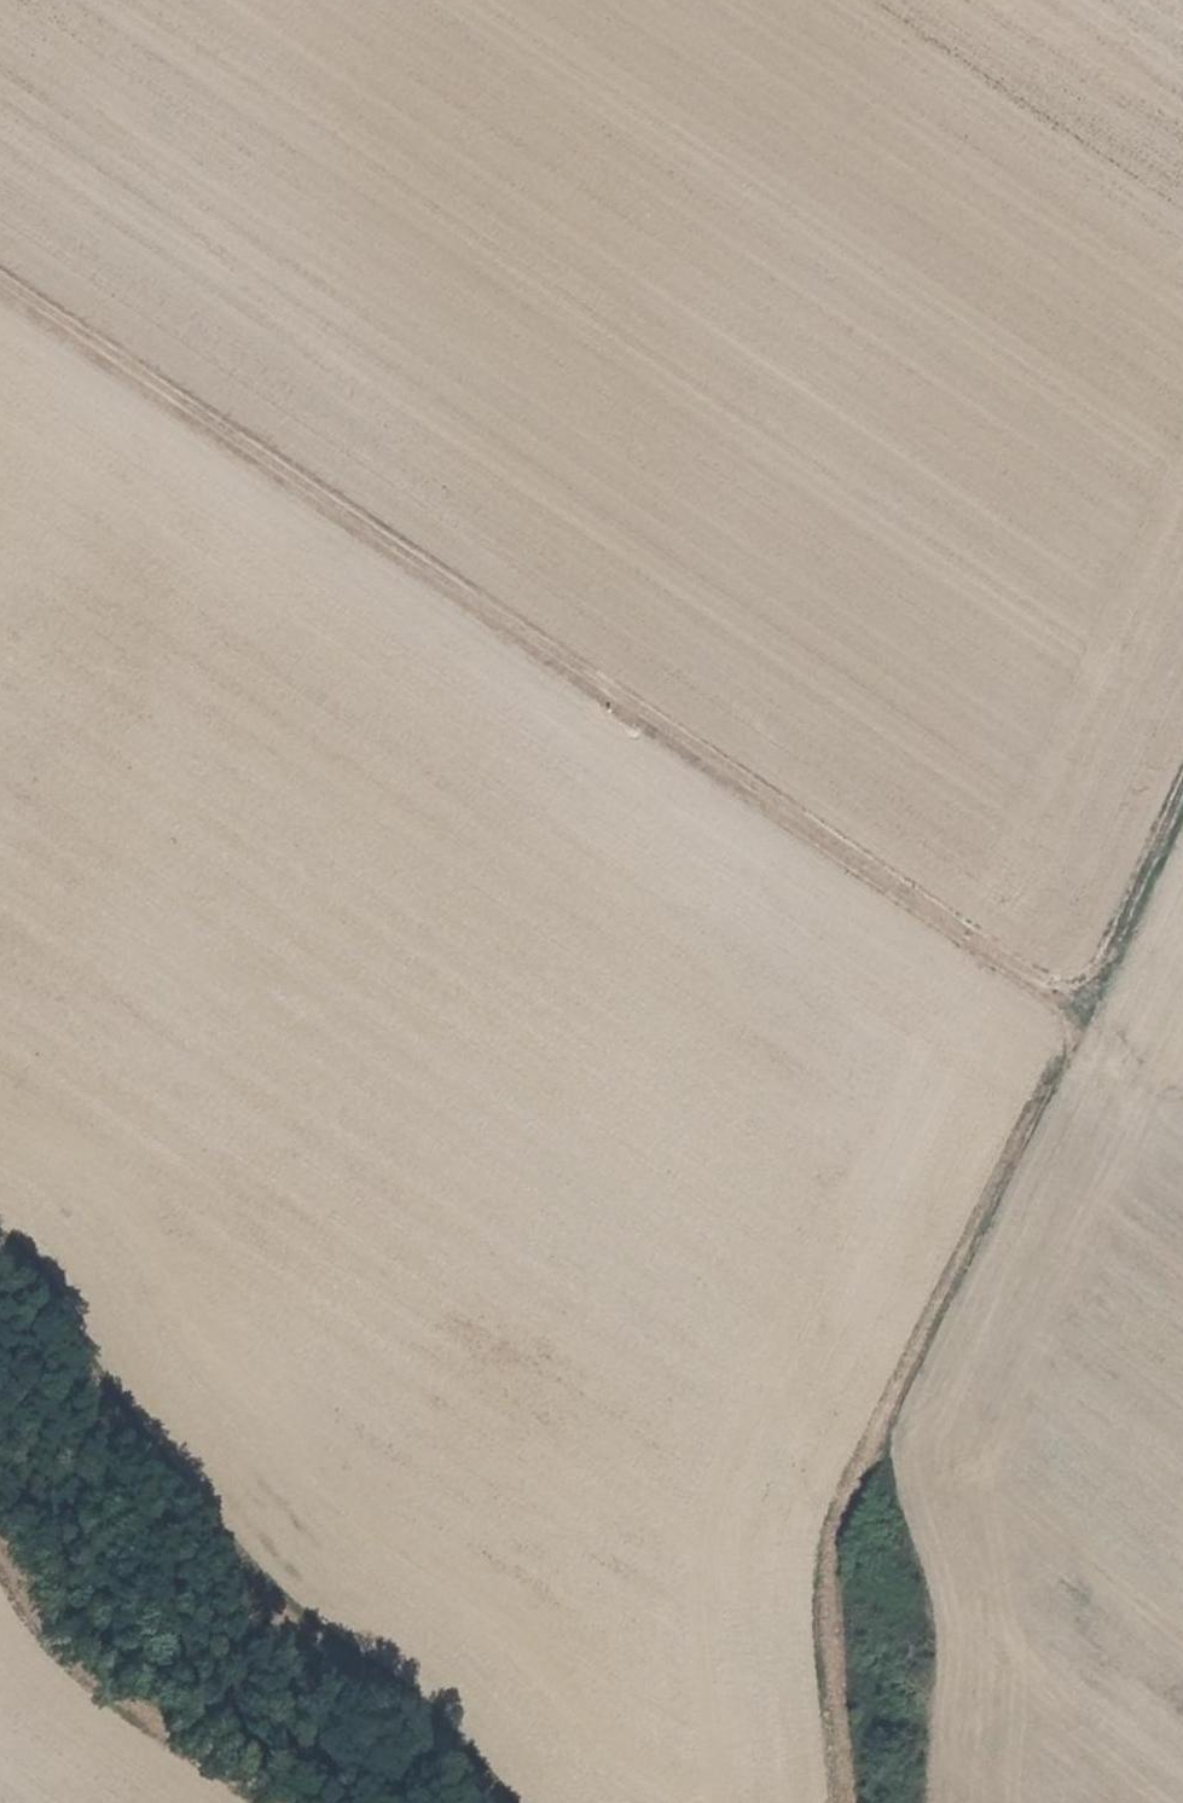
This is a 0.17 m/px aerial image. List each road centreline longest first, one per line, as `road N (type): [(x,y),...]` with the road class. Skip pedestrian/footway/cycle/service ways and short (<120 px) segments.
road 1 (track): [(1182,795),(1104,964),(1074,987),(1028,979),(0,281)]

